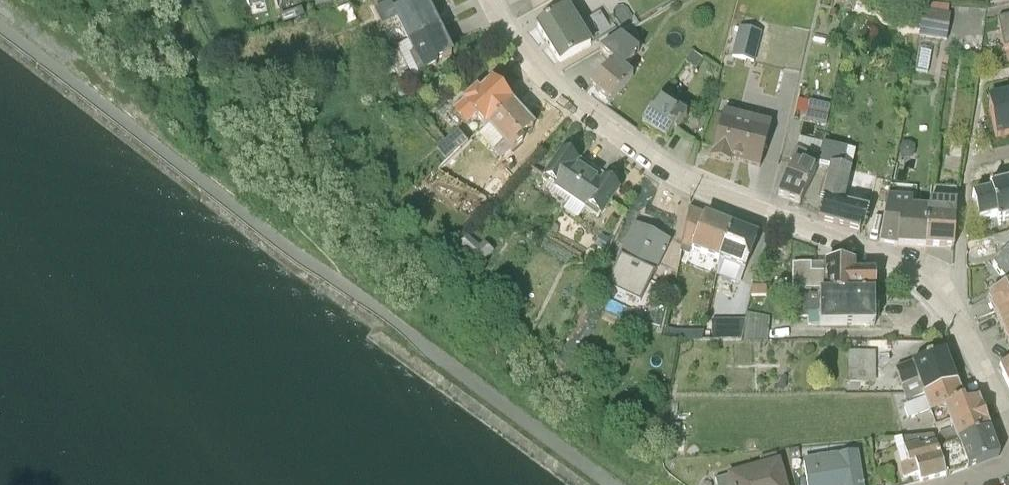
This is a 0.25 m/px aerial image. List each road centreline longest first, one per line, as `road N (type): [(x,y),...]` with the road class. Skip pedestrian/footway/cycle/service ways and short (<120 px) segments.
road 1 (residential): [(492,0),(536,68),(656,162),(890,263),(945,307)]
road 2 (unclassified): [(945,307),(974,157)]
road 3 (residential): [(945,307),(1008,424)]

